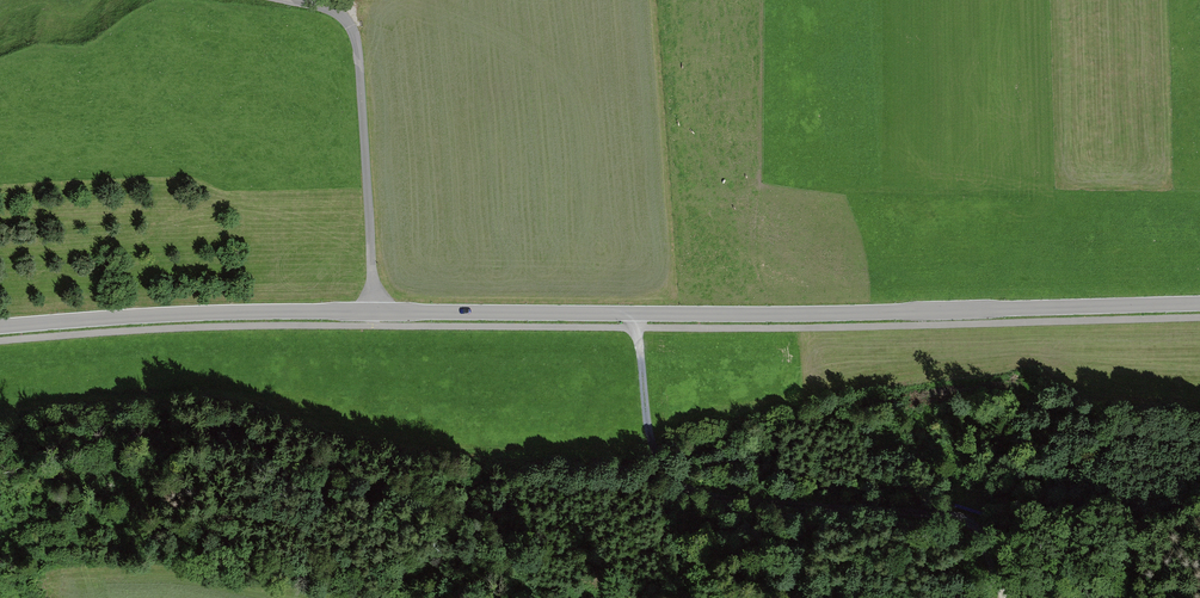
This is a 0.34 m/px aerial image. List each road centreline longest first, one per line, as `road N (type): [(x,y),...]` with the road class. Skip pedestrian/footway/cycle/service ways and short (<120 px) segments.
road 1 (tertiary): [(1199,304),(806,314),(375,312)]
road 2 (track): [(1005,597),(982,535),(955,517),(737,499),(692,490),(669,476),(650,439),(636,313)]
road 3 (tertiary): [(375,312),(0,327)]
road 4 (unclassified): [(375,312),(356,40),(336,11),(291,0)]

